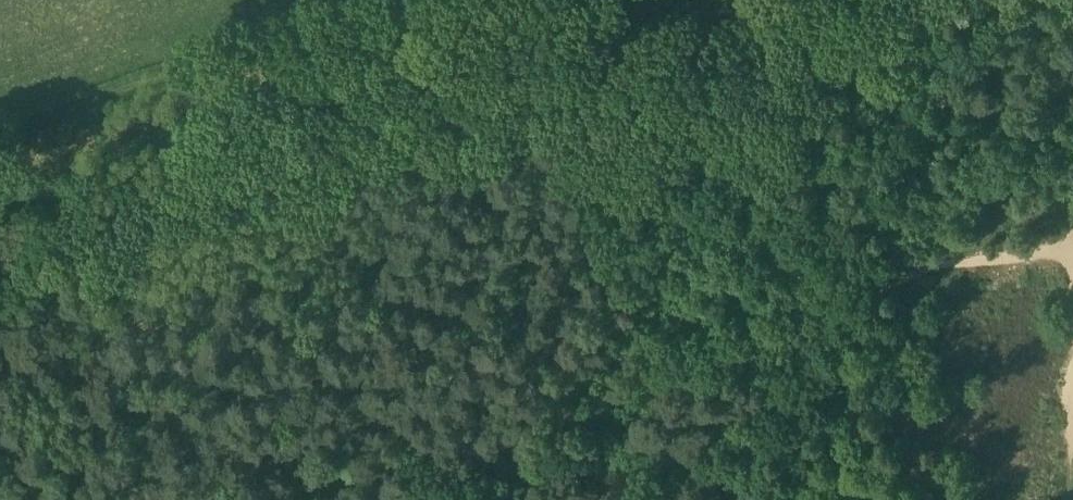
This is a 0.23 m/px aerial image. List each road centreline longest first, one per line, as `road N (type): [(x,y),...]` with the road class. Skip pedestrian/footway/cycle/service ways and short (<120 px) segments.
road 1 (track): [(0,125),(358,0)]

